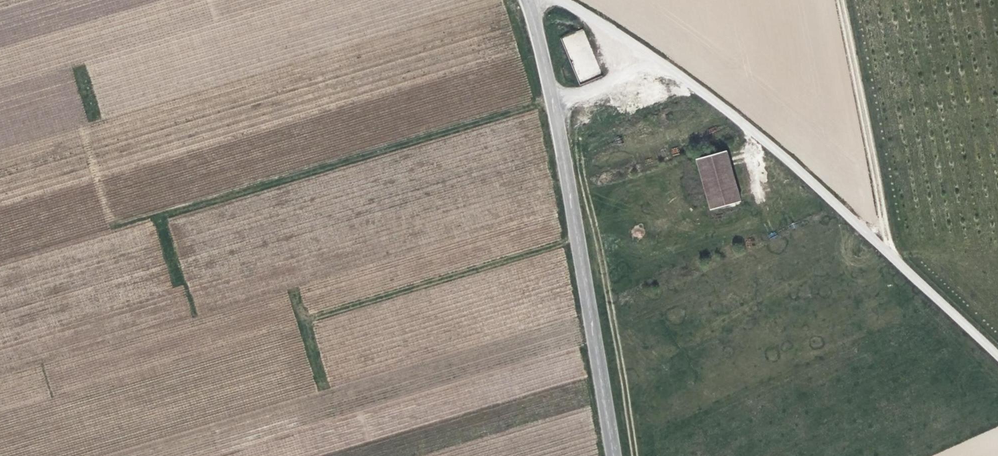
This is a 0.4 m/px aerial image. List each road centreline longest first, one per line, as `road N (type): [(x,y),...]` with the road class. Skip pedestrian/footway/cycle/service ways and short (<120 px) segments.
road 1 (unclassified): [(564,0),(711,94),(997,355)]
road 2 (tertiary): [(613,455),(526,0)]
road 3 (track): [(885,251),(839,0)]

